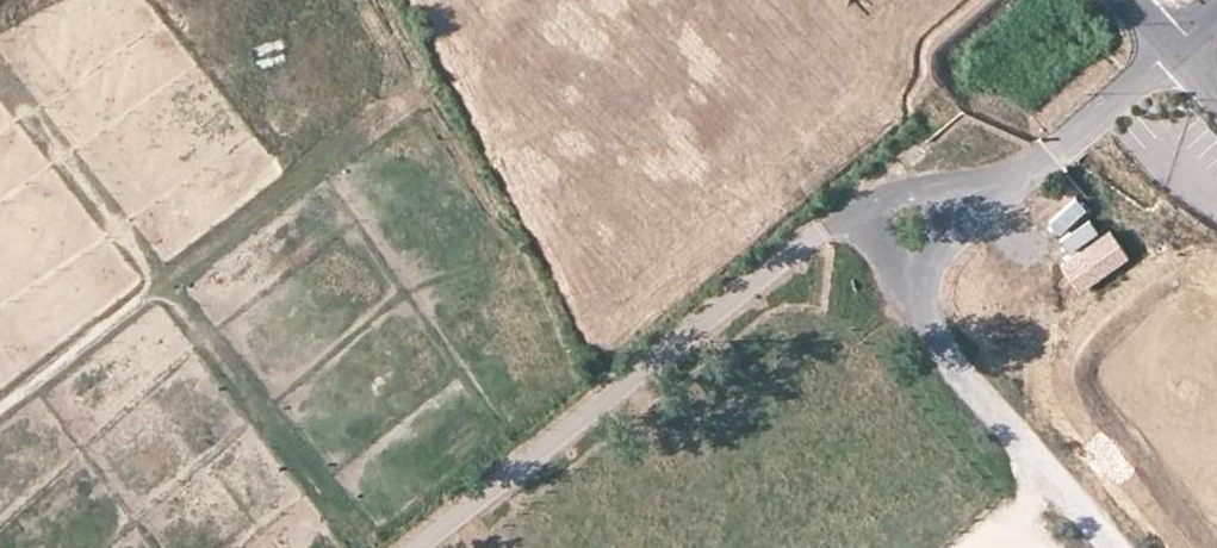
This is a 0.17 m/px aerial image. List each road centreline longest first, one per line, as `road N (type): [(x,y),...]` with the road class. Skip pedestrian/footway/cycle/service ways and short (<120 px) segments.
road 1 (unclassified): [(848,214),(570,410),(401,547)]
road 2 (unclassified): [(899,277),(964,383),(1116,547)]
road 3 (unclassified): [(1172,50),(1048,153),(996,180)]
road 4 (unclassified): [(996,180),(899,190),(848,214)]
road 5 (unclassified): [(899,277),(949,237),(996,180)]

